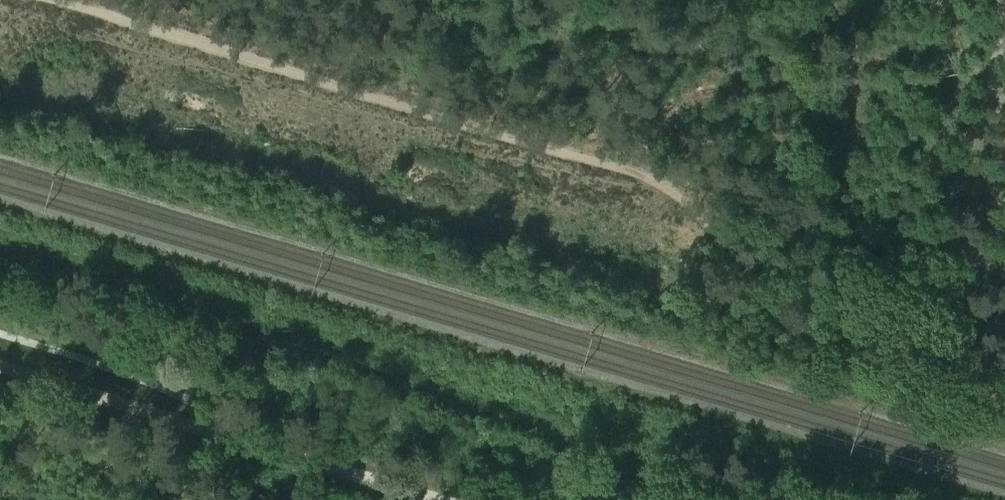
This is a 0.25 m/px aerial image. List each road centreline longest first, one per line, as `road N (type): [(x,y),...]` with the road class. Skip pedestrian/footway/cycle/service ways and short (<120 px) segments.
road 1 (track): [(948,247),(919,264),(874,316),(860,319),(785,287),(667,188),(628,170),(59,0)]
road 2 (track): [(273,452),(0,367)]
road 3 (track): [(948,247),(952,199),(1004,34)]
road 4 (unclassified): [(273,452),(438,499)]

